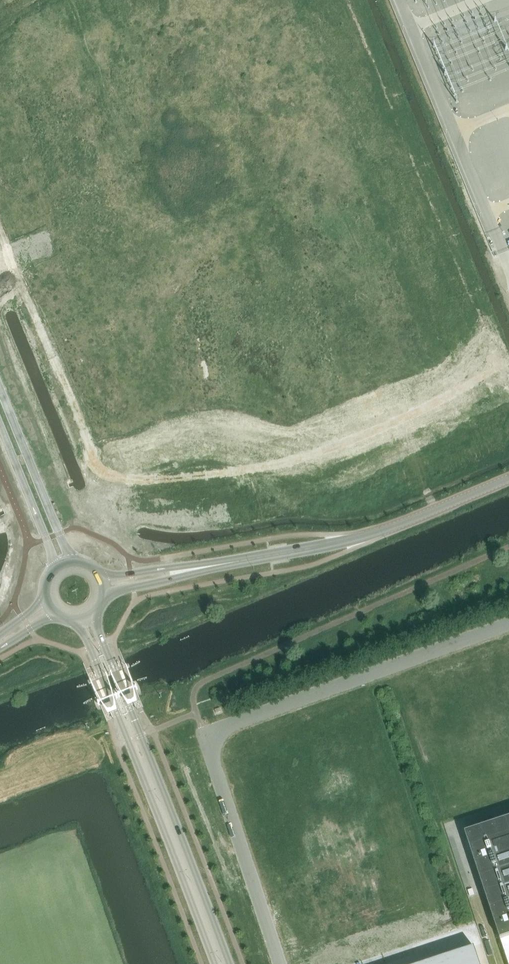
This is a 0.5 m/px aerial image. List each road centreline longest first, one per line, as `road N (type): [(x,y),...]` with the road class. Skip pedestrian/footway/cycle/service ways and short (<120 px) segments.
road 1 (unclassified): [(508,627),(204,736),(279,963)]
road 2 (secondary): [(224,963),(96,614)]
road 3 (secondary): [(78,623),(208,963)]
road 4 (secondary): [(257,560),(378,533),(508,478)]
road 5 (unclassified): [(72,560),(0,390)]
road 6 (secondary): [(257,560),(103,577)]
road 7 (secondary): [(106,593),(257,560)]
road 8 (unclassified): [(0,427),(53,568)]

